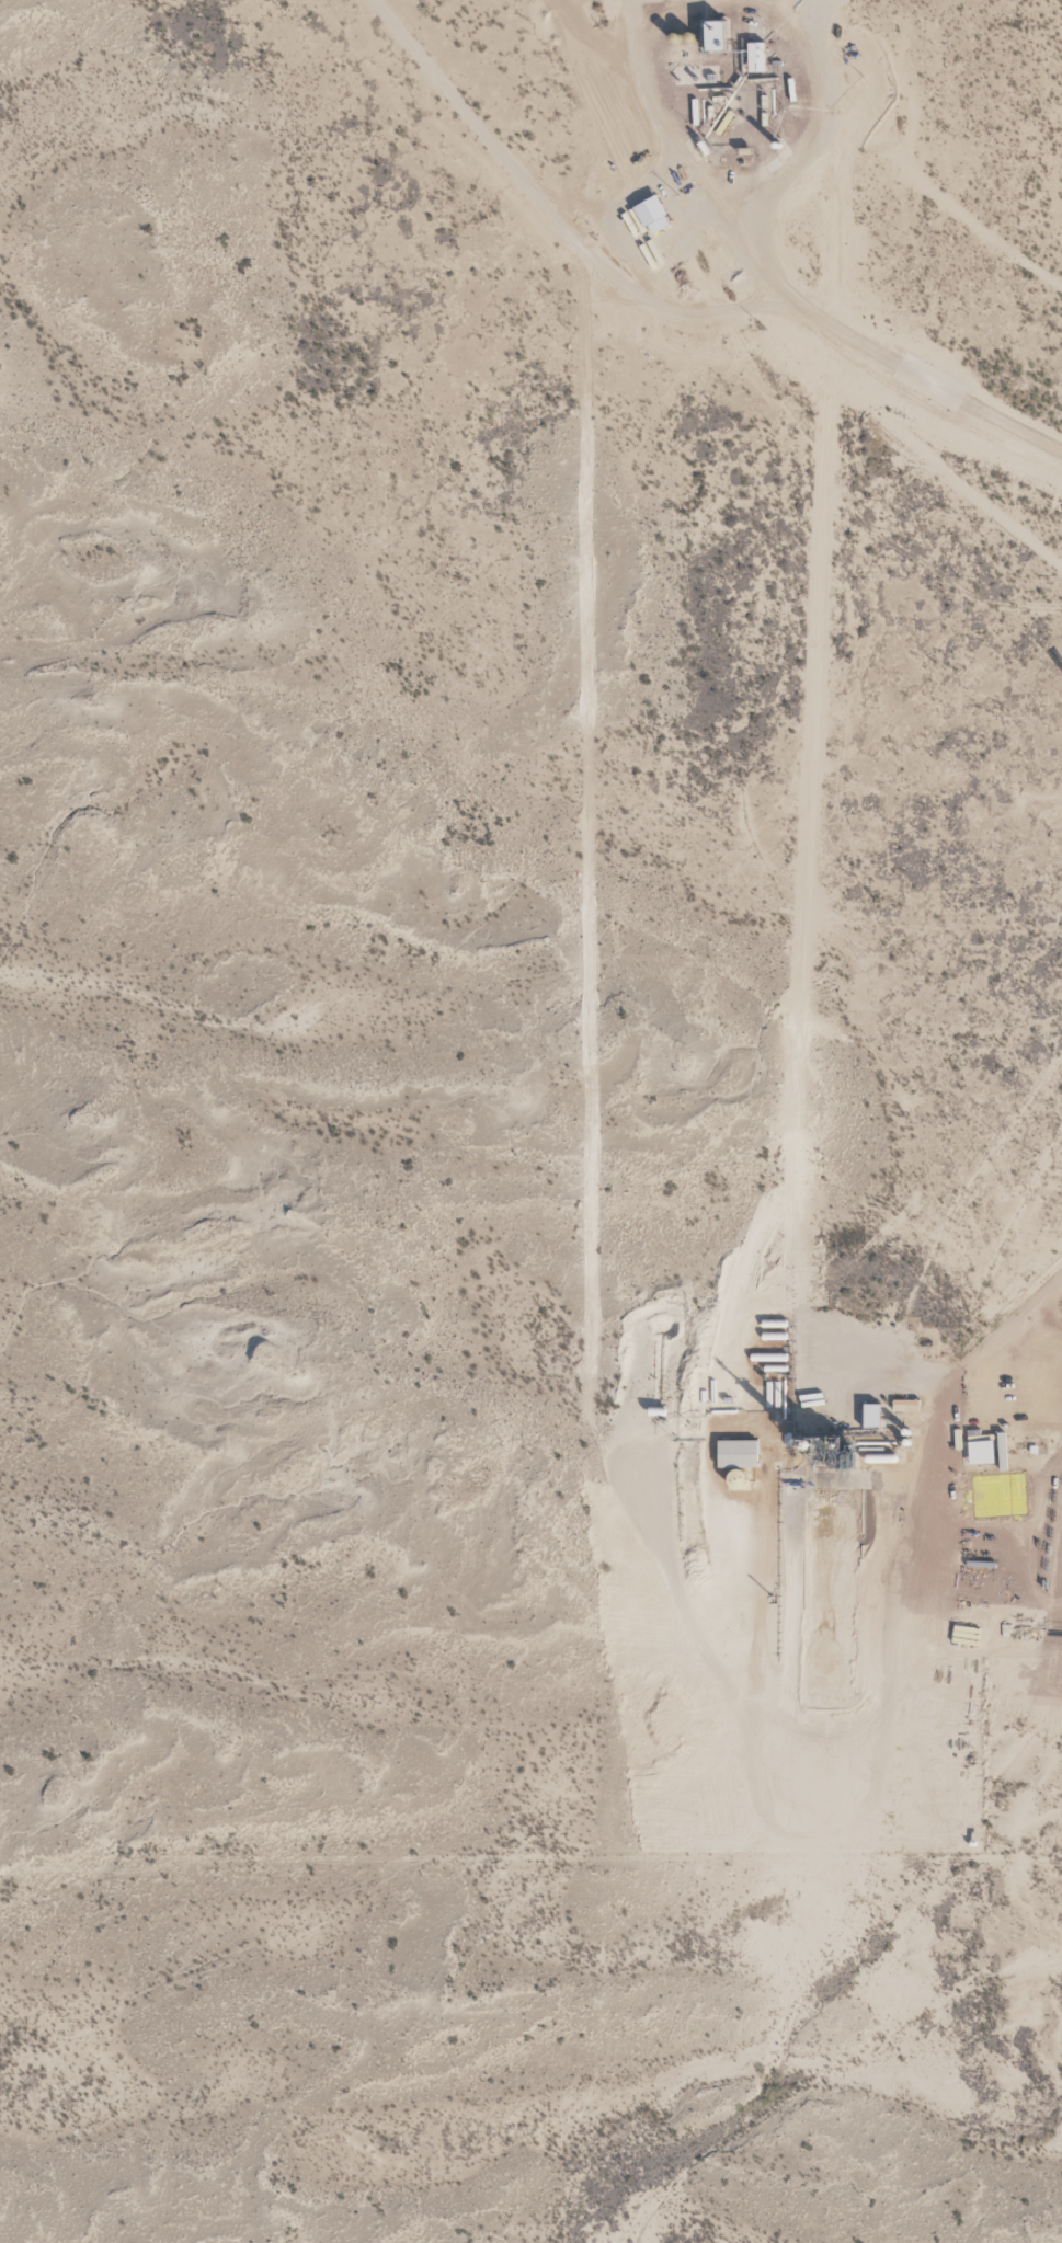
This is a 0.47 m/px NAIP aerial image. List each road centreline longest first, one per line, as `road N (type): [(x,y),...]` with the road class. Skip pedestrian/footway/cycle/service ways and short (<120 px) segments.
road 1 (track): [(1061,377),(812,226),(676,105),(603,0)]
road 2 (track): [(1061,1275),(920,1400)]

